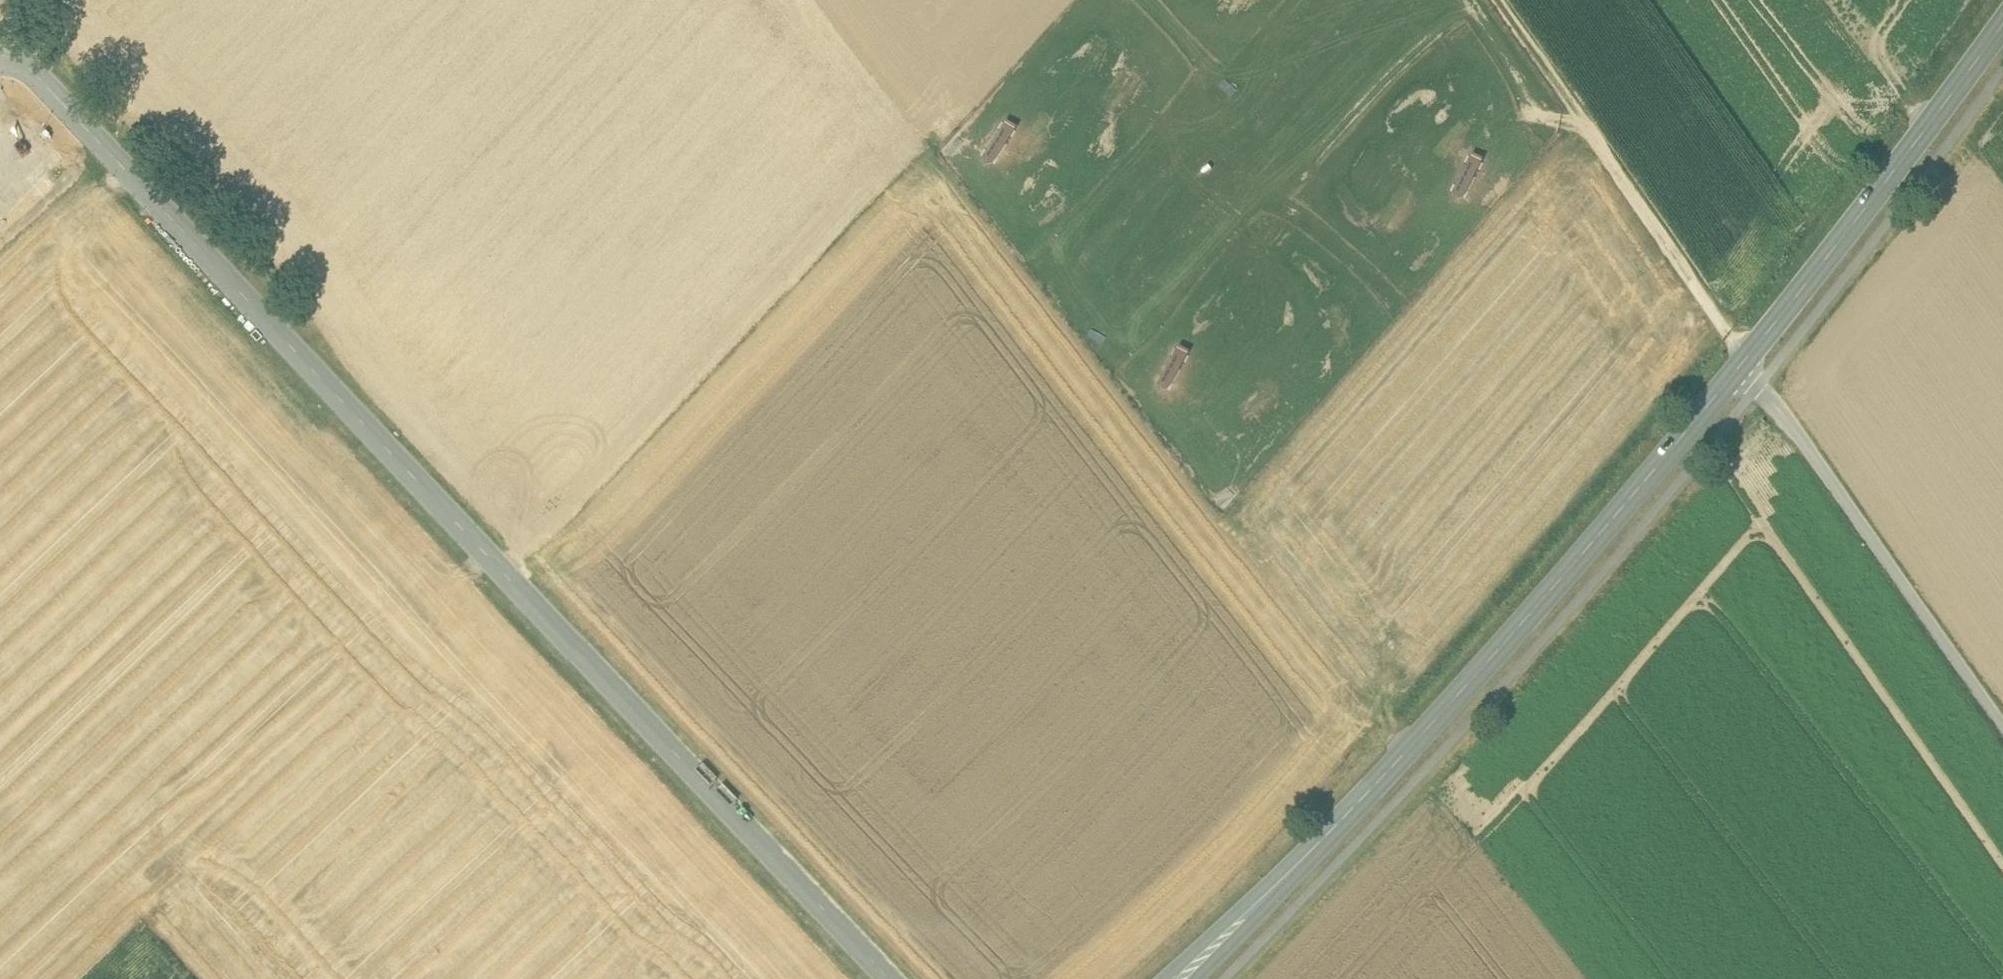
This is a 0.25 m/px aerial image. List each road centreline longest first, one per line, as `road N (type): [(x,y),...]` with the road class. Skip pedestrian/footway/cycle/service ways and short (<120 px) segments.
road 1 (unclassified): [(891,978),(27,66),(0,55)]
road 2 (secondary): [(1179,978),(1450,705),(1739,368)]
road 3 (unclassified): [(2002,727),(1739,368)]
road 4 (secondary): [(1739,368),(2002,22)]

